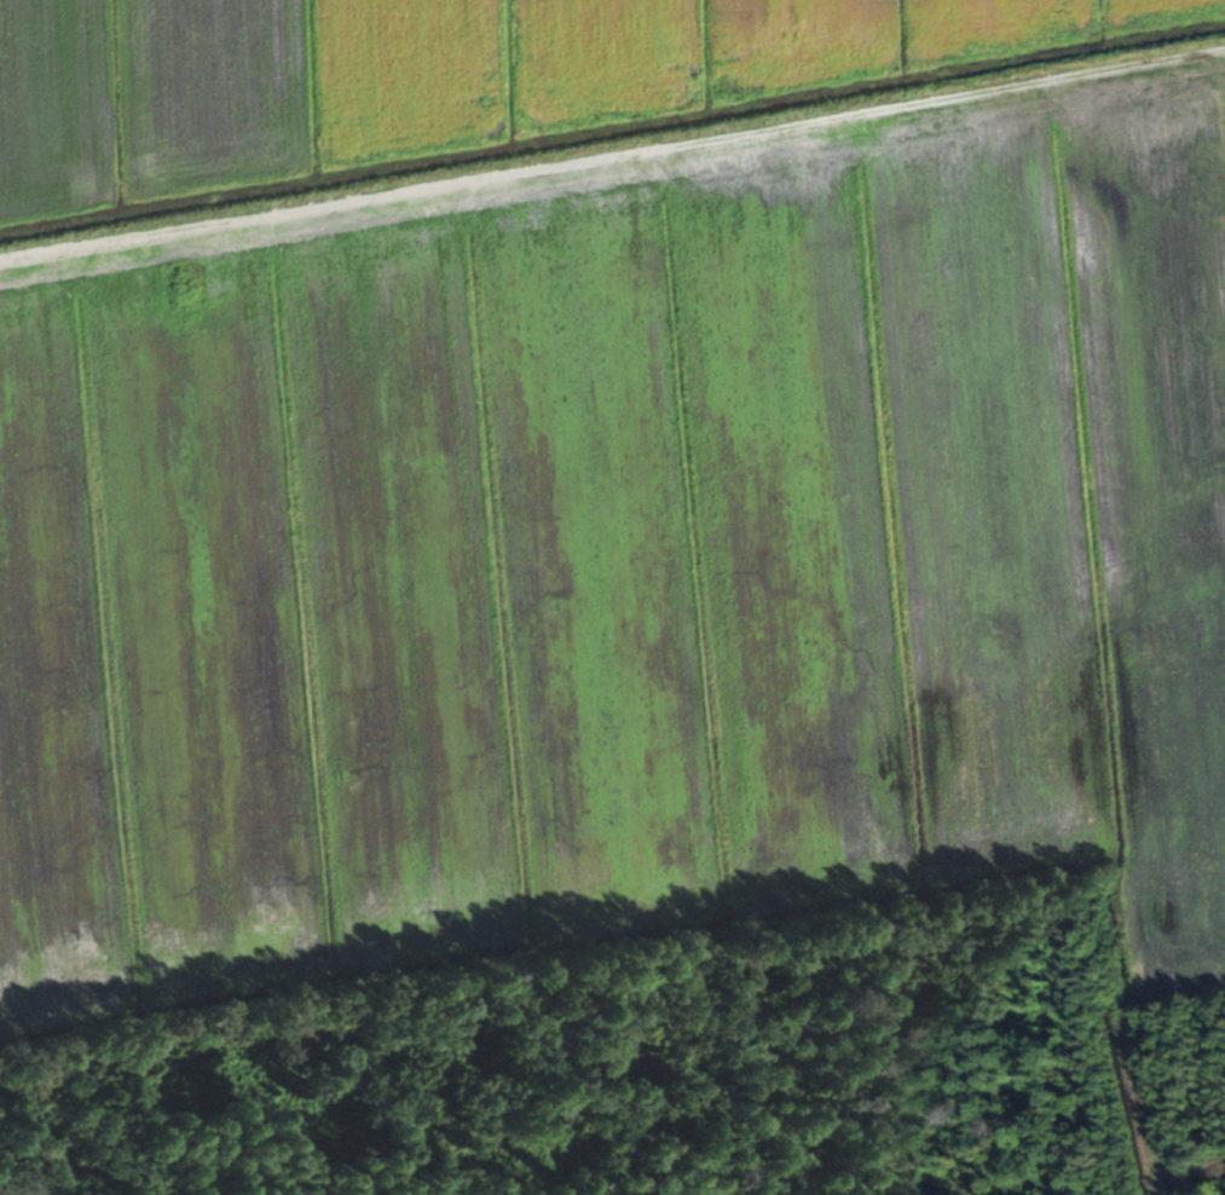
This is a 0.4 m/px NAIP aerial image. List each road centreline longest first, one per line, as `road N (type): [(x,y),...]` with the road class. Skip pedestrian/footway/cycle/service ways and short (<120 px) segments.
road 1 (residential): [(0,253),(1224,46)]

